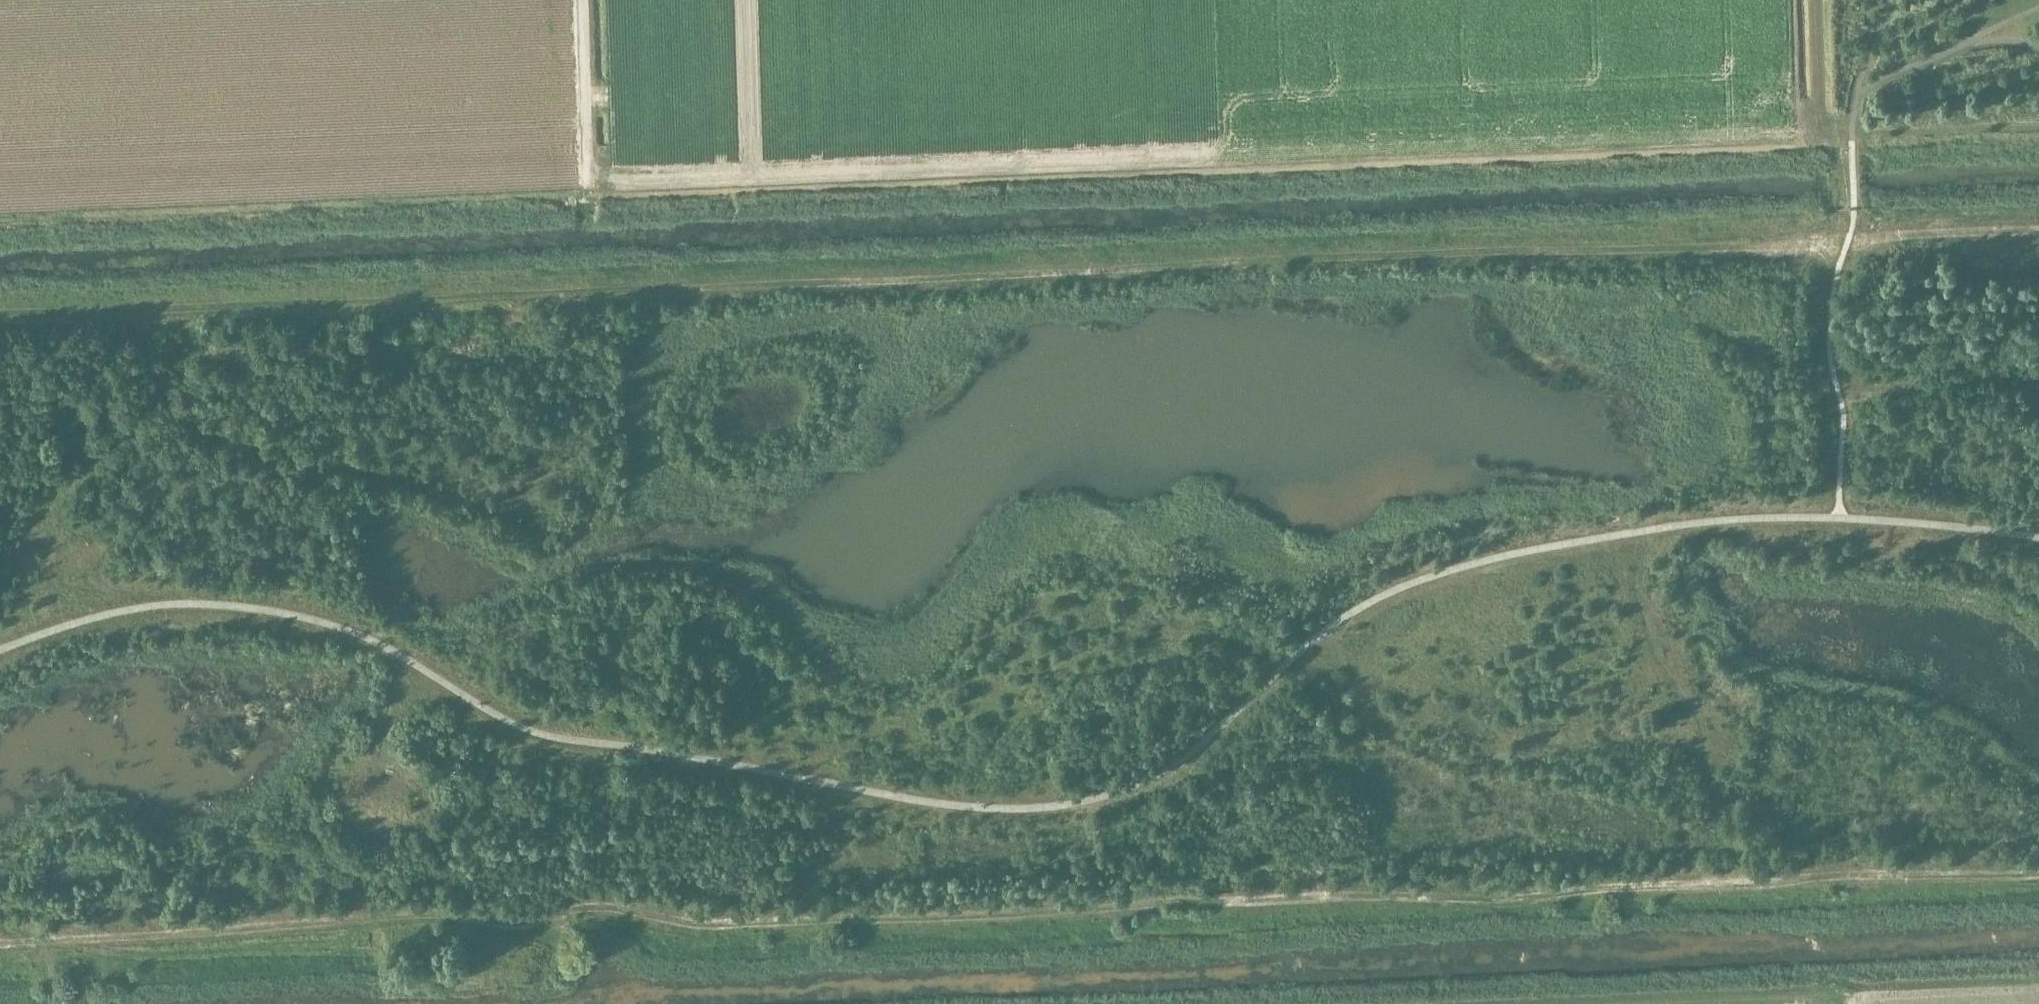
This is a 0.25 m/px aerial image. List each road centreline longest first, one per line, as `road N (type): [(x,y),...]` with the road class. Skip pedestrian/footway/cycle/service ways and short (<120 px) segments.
road 1 (track): [(123,310),(177,413),(245,443),(279,469),(338,466),(400,479),(518,524),(535,536),(578,622),(710,625),(881,724),(941,698),(1045,598),(1085,596),(1265,655),(1451,763),(1582,754),(1756,880),(1935,845),(2038,840)]
road 2 (track): [(2038,870),(716,922),(545,911),(0,943)]
road 3 (track): [(1777,246),(0,315)]
road 4 (track): [(1777,246),(2038,234)]
road 5 (track): [(1819,0),(1824,133),(1946,128)]

